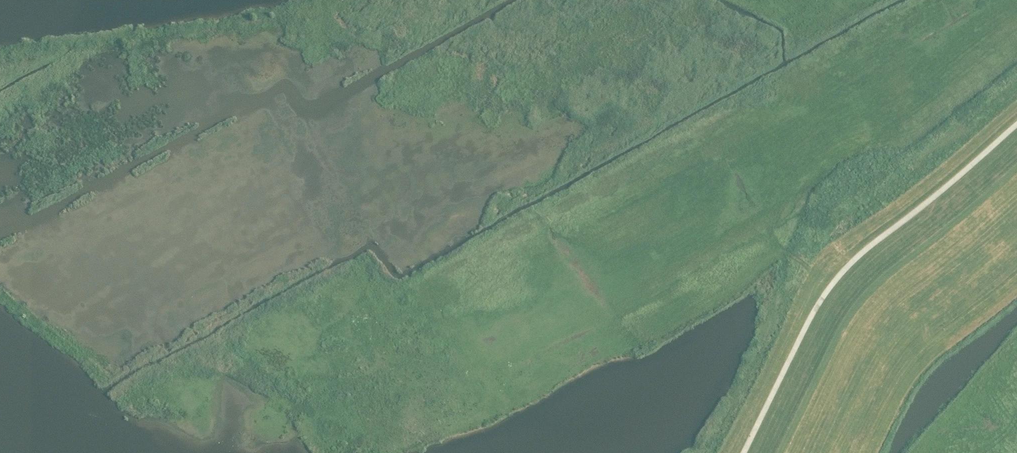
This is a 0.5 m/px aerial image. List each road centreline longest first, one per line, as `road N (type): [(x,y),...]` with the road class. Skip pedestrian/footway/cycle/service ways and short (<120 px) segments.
road 1 (track): [(1016,167),(862,299),(780,452)]

